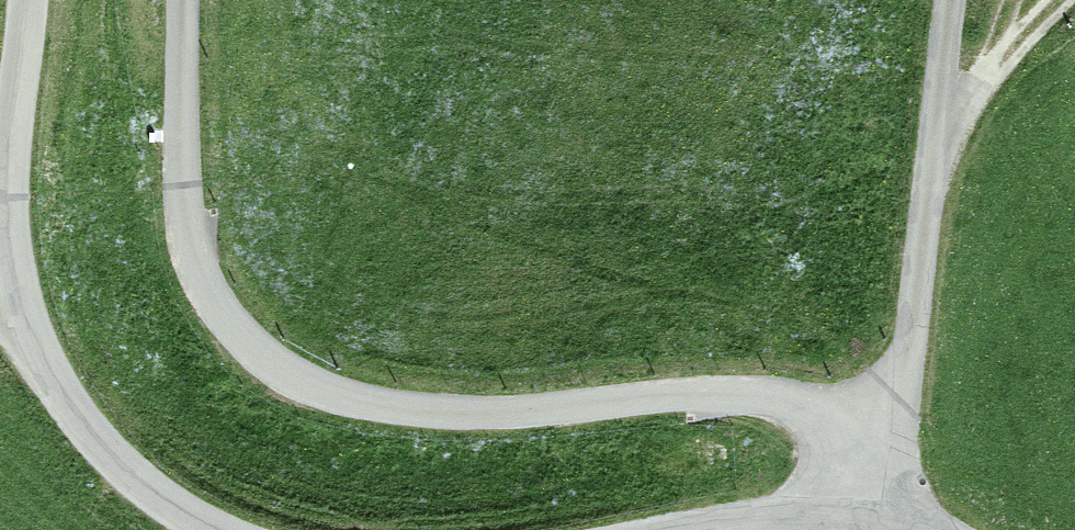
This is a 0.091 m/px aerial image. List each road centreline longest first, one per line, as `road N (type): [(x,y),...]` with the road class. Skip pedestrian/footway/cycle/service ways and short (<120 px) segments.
road 1 (unclassified): [(858,448),(801,403),(772,396),(690,392),(447,412),(359,400),(289,375),(228,324),(186,238),(182,0)]
road 2 (unclassified): [(28,0),(5,168),(16,294),(53,374),(104,450),(164,505),(208,529)]
road 3 (unclassified): [(858,448),(905,365),(949,0)]
road 4 (unclassified): [(687,529),(756,520),(863,521)]
road 5 (track): [(930,135),(989,65),(1012,0)]

